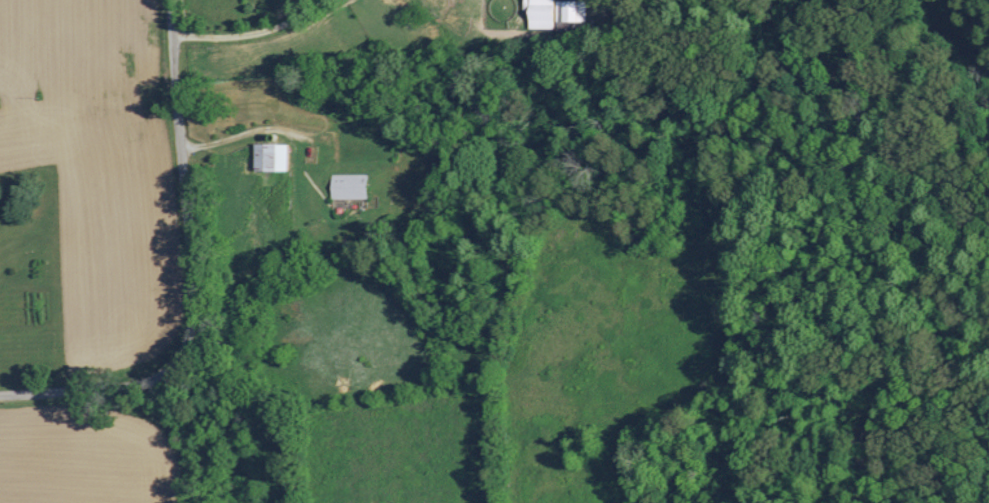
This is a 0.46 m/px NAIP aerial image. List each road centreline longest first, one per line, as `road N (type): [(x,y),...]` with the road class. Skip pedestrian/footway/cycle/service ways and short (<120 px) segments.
road 1 (residential): [(169,0),(192,299),(186,346),(173,367)]
road 2 (residential): [(173,367),(144,385),(0,396)]

